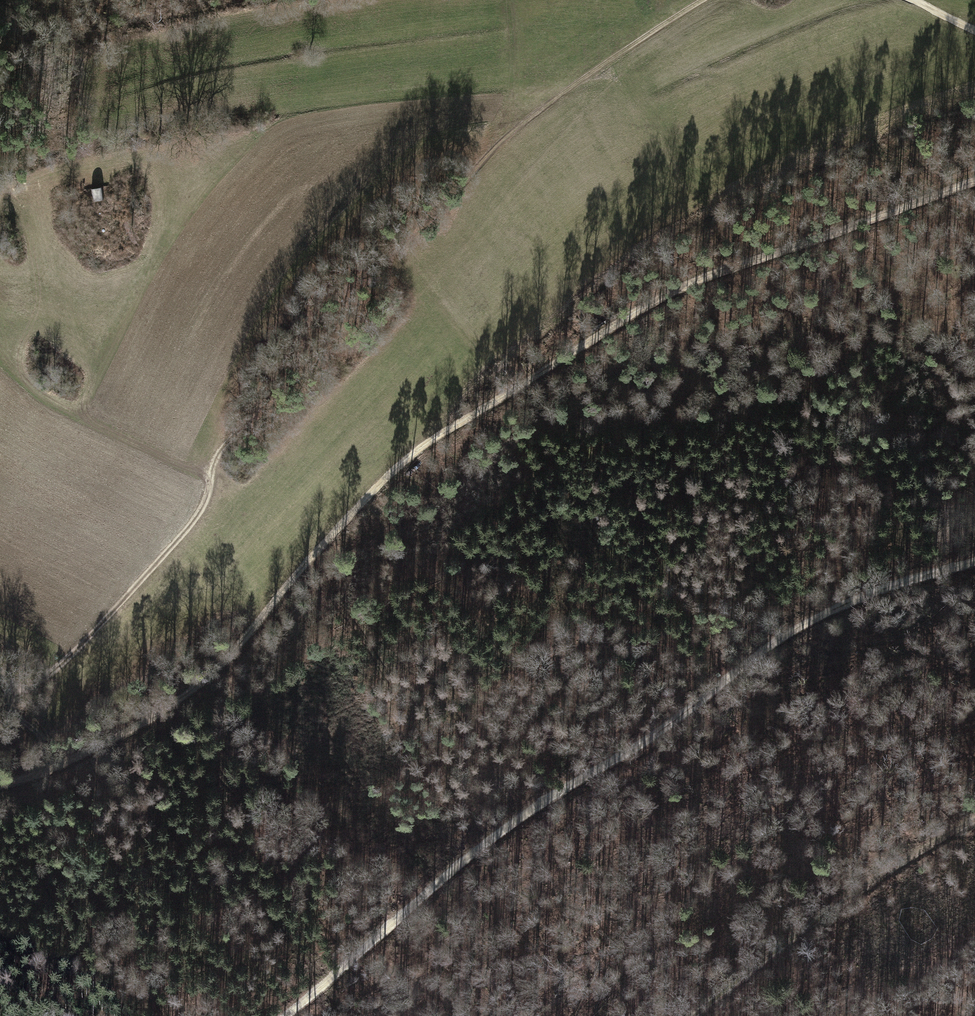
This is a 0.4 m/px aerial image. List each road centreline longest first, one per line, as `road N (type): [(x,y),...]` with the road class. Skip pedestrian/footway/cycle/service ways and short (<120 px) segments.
road 1 (track): [(0,783),(95,751),(166,714),(239,649),(409,455),(607,327),(734,266),(974,181)]
road 2 (track): [(698,0),(497,144),(301,345),(221,449),(201,506),(79,652),(23,691)]
road 3 (track): [(974,562),(872,591),(785,635),(476,850),(281,1015)]
road 4 (track): [(974,815),(826,910),(692,1015)]

